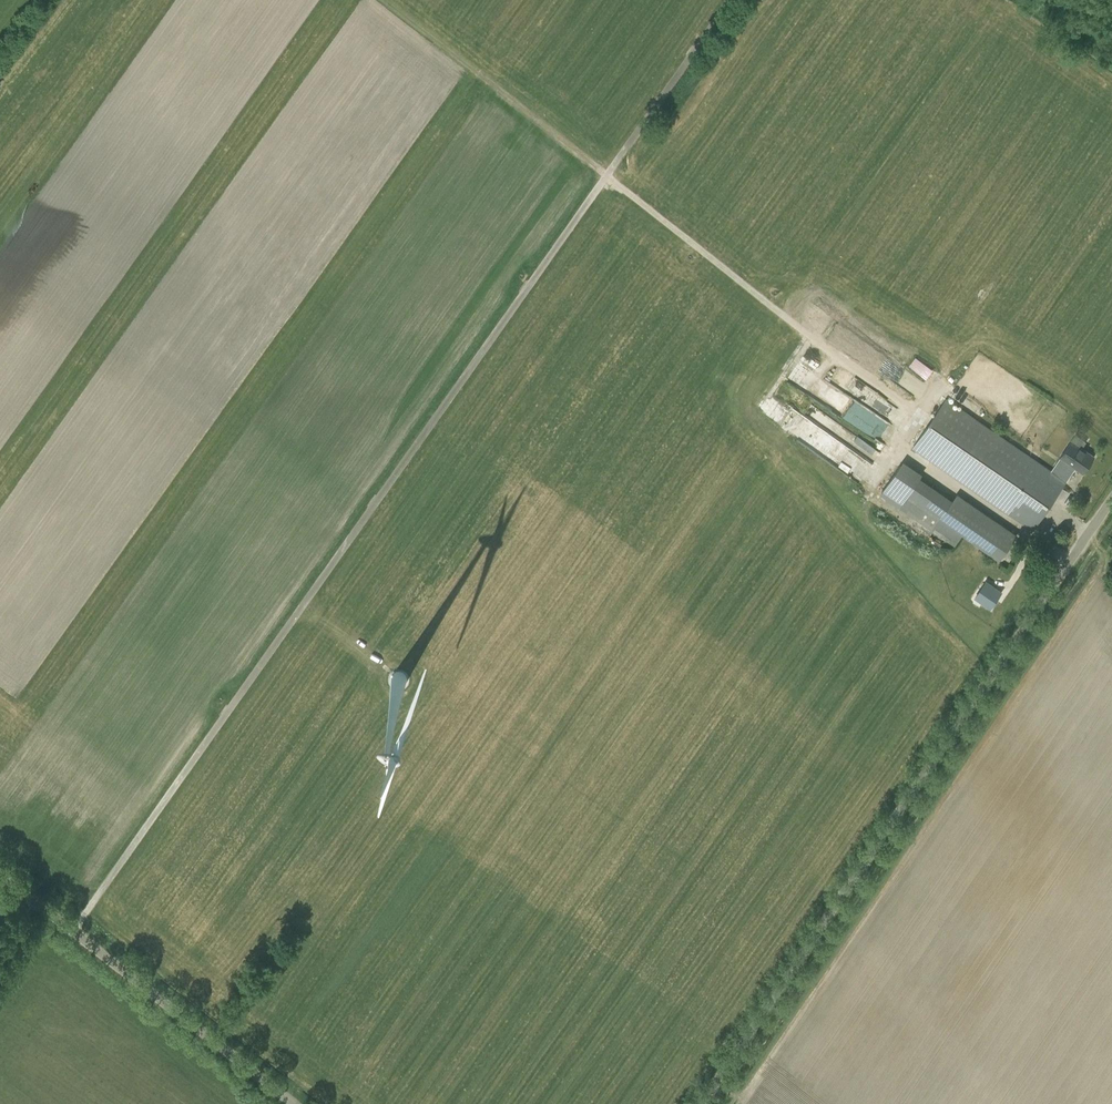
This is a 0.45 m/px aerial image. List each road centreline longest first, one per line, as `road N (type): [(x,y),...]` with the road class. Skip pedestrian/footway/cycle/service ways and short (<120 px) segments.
road 1 (unclassified): [(698,1103),(1111,497)]
road 2 (unclassified): [(296,1103),(0,871)]

